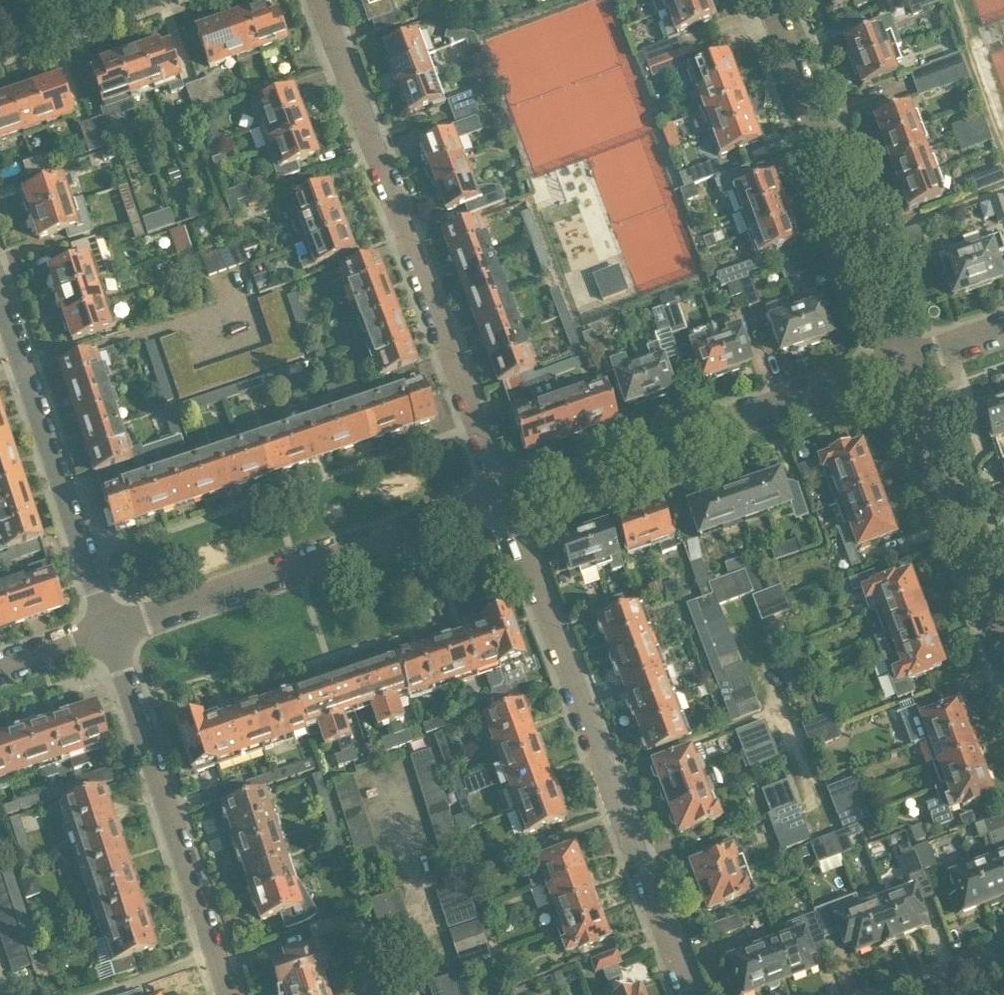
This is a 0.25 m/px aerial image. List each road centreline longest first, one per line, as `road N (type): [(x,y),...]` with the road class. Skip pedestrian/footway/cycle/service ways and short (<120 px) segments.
road 1 (residential): [(693,994),(505,496)]
road 2 (residential): [(505,496),(319,0)]
road 3 (residential): [(505,496),(905,360)]
road 4 (residential): [(108,629),(505,496)]
road 5 (residential): [(229,994),(108,629)]
road 6 (residential): [(905,360),(772,0)]
road 7 (residential): [(108,629),(0,303)]
road 8 (residential): [(1003,627),(905,360)]

